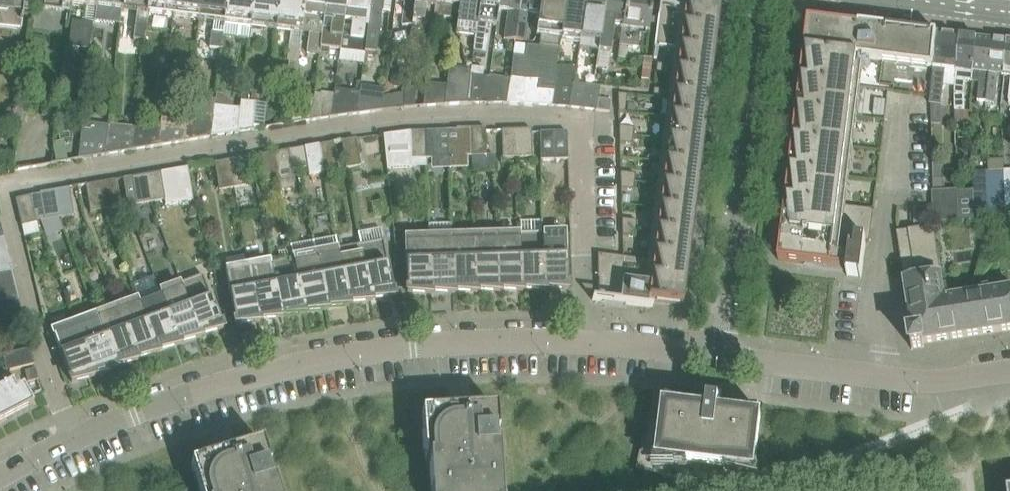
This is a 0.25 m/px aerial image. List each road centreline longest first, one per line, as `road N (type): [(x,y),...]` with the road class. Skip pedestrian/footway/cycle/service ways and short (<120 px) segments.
road 1 (residential): [(0,484),(165,401),(380,350),(592,340),(729,355)]
road 2 (residential): [(729,355),(767,0)]
road 3 (residential): [(729,355),(905,381),(1009,374)]

